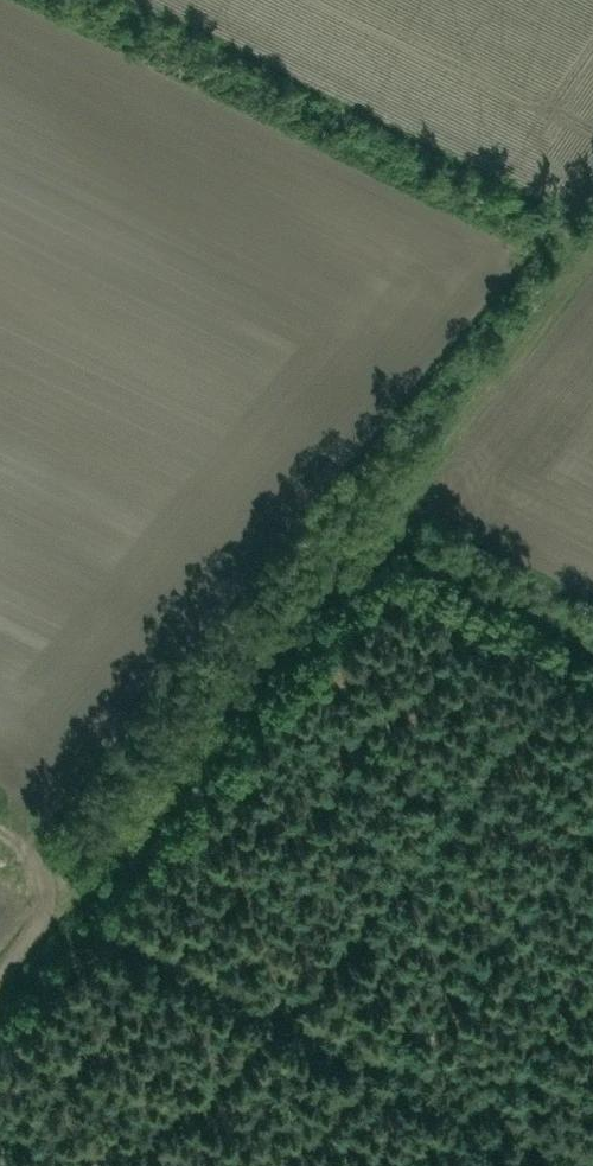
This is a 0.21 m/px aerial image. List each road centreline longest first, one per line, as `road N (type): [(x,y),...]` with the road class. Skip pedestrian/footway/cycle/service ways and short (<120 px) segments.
road 1 (track): [(60,892),(97,880),(398,525),(592,261)]
road 2 (track): [(398,525),(592,623)]
road 3 (track): [(0,984),(59,922),(60,892),(42,859),(0,838)]

